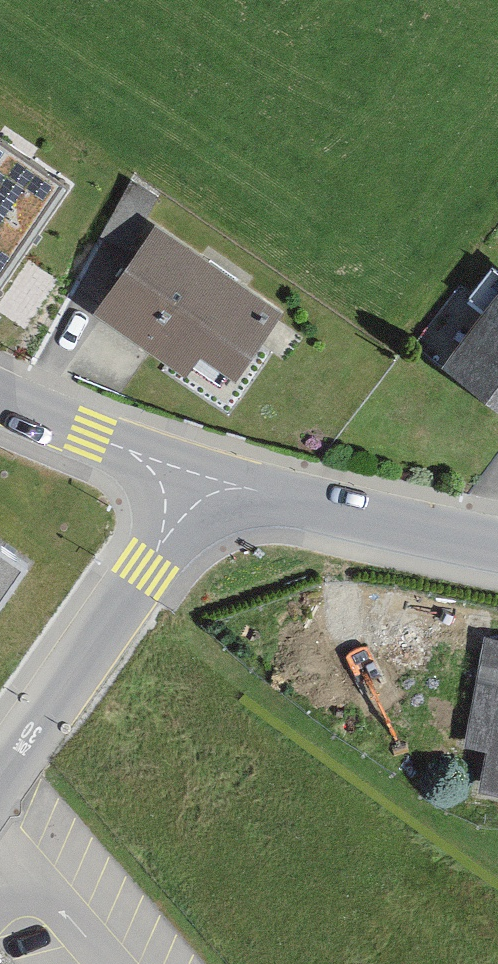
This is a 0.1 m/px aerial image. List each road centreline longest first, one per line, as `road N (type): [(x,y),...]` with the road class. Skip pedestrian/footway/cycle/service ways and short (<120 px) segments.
road 1 (residential): [(210,478),(0,777)]
road 2 (residential): [(210,478),(497,551)]
road 3 (residential): [(0,393),(210,478)]

